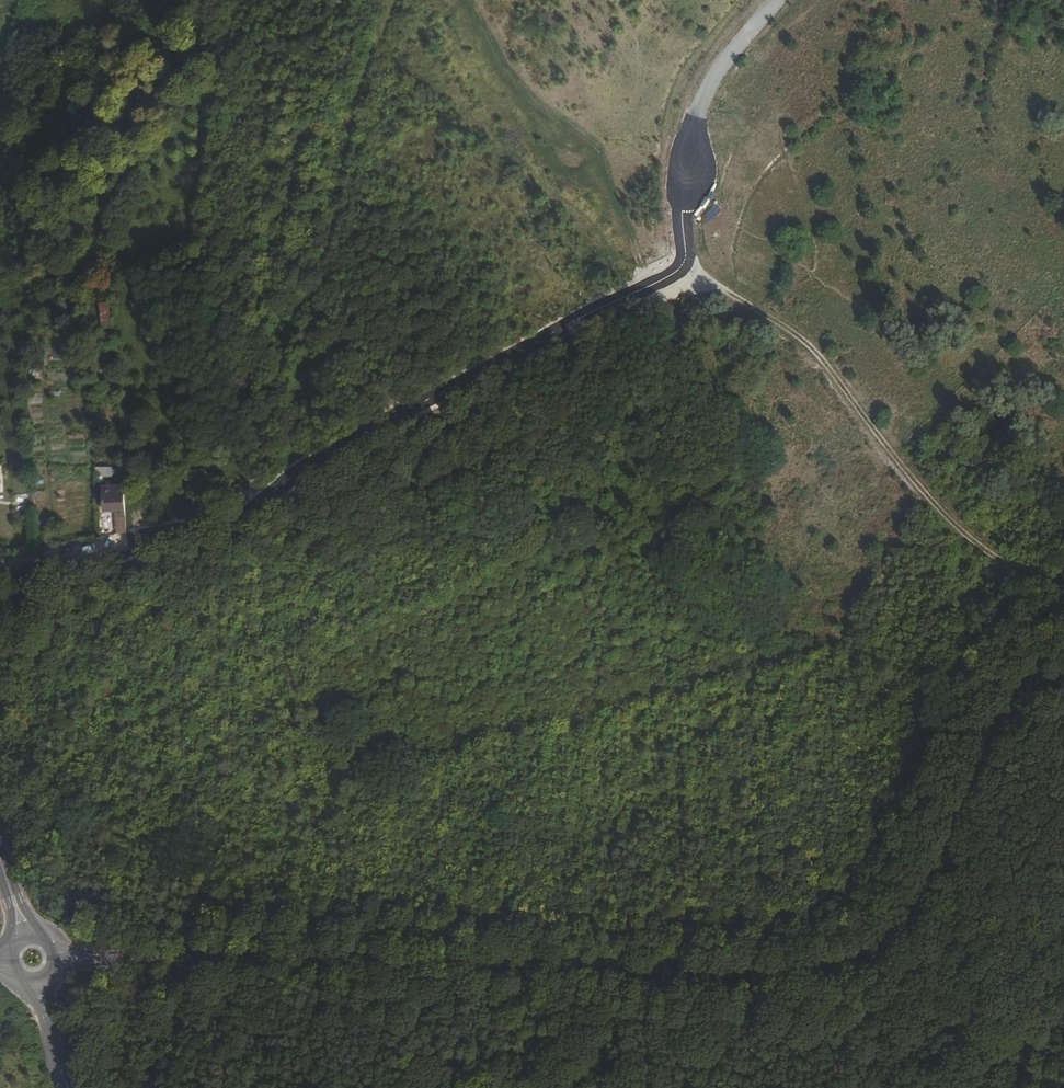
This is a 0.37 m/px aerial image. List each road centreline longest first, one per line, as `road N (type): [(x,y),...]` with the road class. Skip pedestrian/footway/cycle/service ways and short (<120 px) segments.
road 1 (track): [(475,0),(509,65),(547,114),(605,149),(655,301),(733,396),(762,416),(780,448),(786,595),(779,619),(755,633),(575,653),(460,692),(412,692),(386,680),(360,651),(383,565)]
road 2 (tertiary): [(61,961),(796,971),(851,960),(911,911),(949,808),(991,735),(1026,687),(1063,663)]
road 3 (track): [(228,521),(266,499),(289,472),(550,342),(602,305),(687,290),(693,270),(812,352),(953,521),(1010,567),(1063,588)]
road 4 (track): [(289,472),(351,114),(391,0)]
road 5 (track): [(658,504),(646,528),(360,651)]
road 6 (track): [(974,1046),(891,978),(1063,982)]

